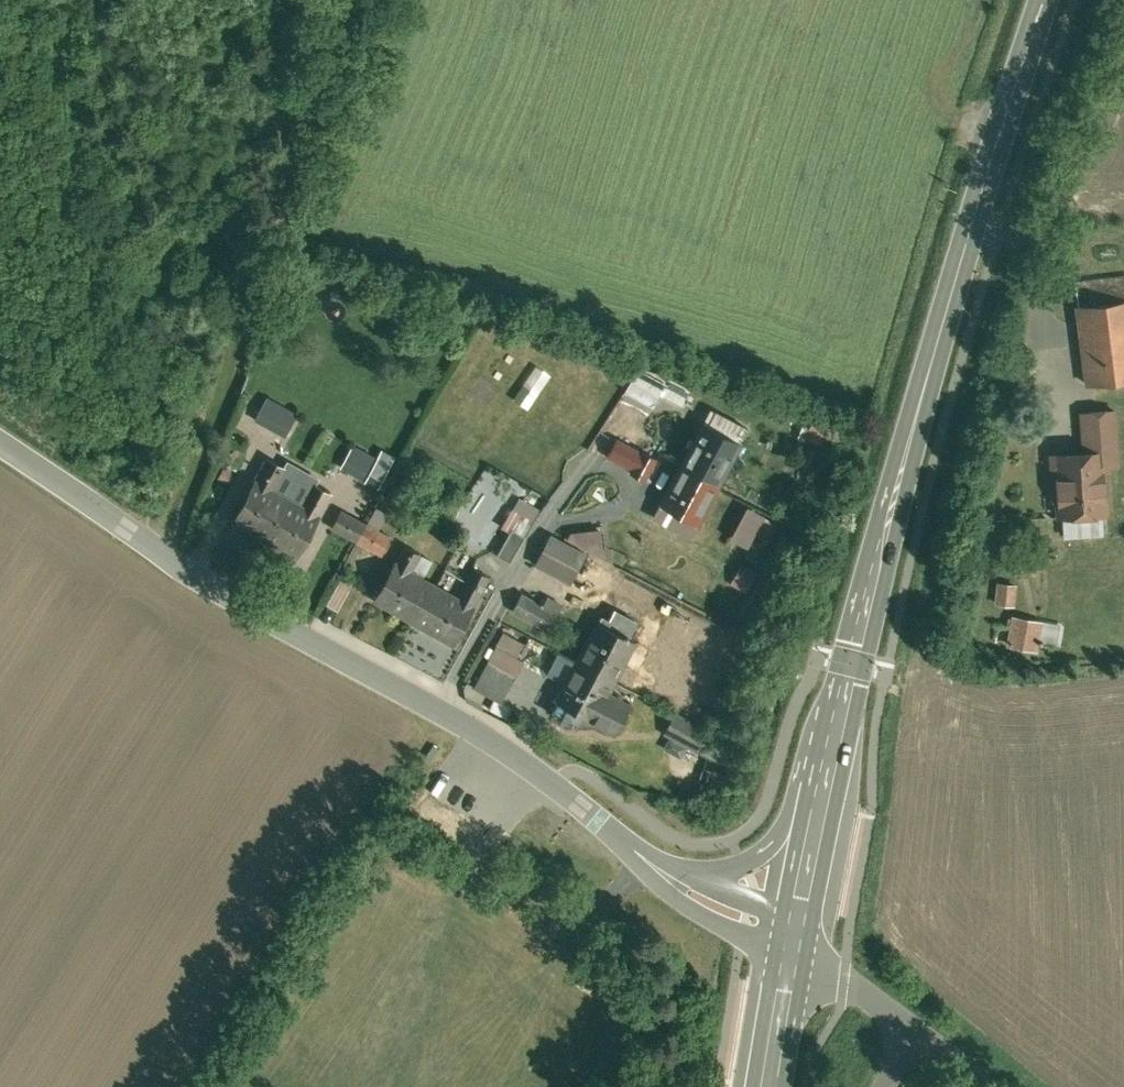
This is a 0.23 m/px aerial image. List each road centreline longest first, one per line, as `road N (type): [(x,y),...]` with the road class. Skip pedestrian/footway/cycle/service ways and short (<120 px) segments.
road 1 (unclassified): [(653,865),(444,705),(169,552),(0,443)]
road 2 (secondary): [(1048,0),(930,361),(831,746)]
road 3 (secondary): [(831,746),(781,836),(753,859),(716,870),(653,865)]
road 4 (secondary): [(831,746),(793,946)]
road 5 (unclassified): [(793,946),(653,865)]
road 6 (unclassified): [(917,1032),(793,946)]
road 7 (secondary): [(793,946),(774,1086)]

